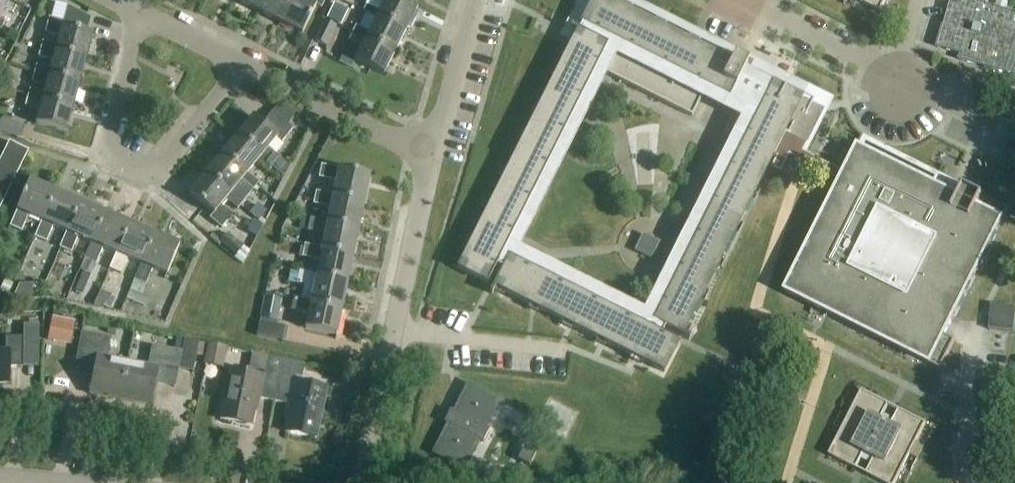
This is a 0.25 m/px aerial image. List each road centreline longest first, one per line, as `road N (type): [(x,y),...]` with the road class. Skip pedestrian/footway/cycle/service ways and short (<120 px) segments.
road 1 (residential): [(361,482),(430,150)]
road 2 (residential): [(139,13),(104,138),(112,159),(126,167),(156,169),(168,161),(240,66)]
road 3 (residential): [(240,66),(430,150)]
road 4 (residential): [(903,76),(750,0)]
road 5 (residential): [(430,150),(476,0)]
road 6 (residential): [(1014,130),(903,76)]

